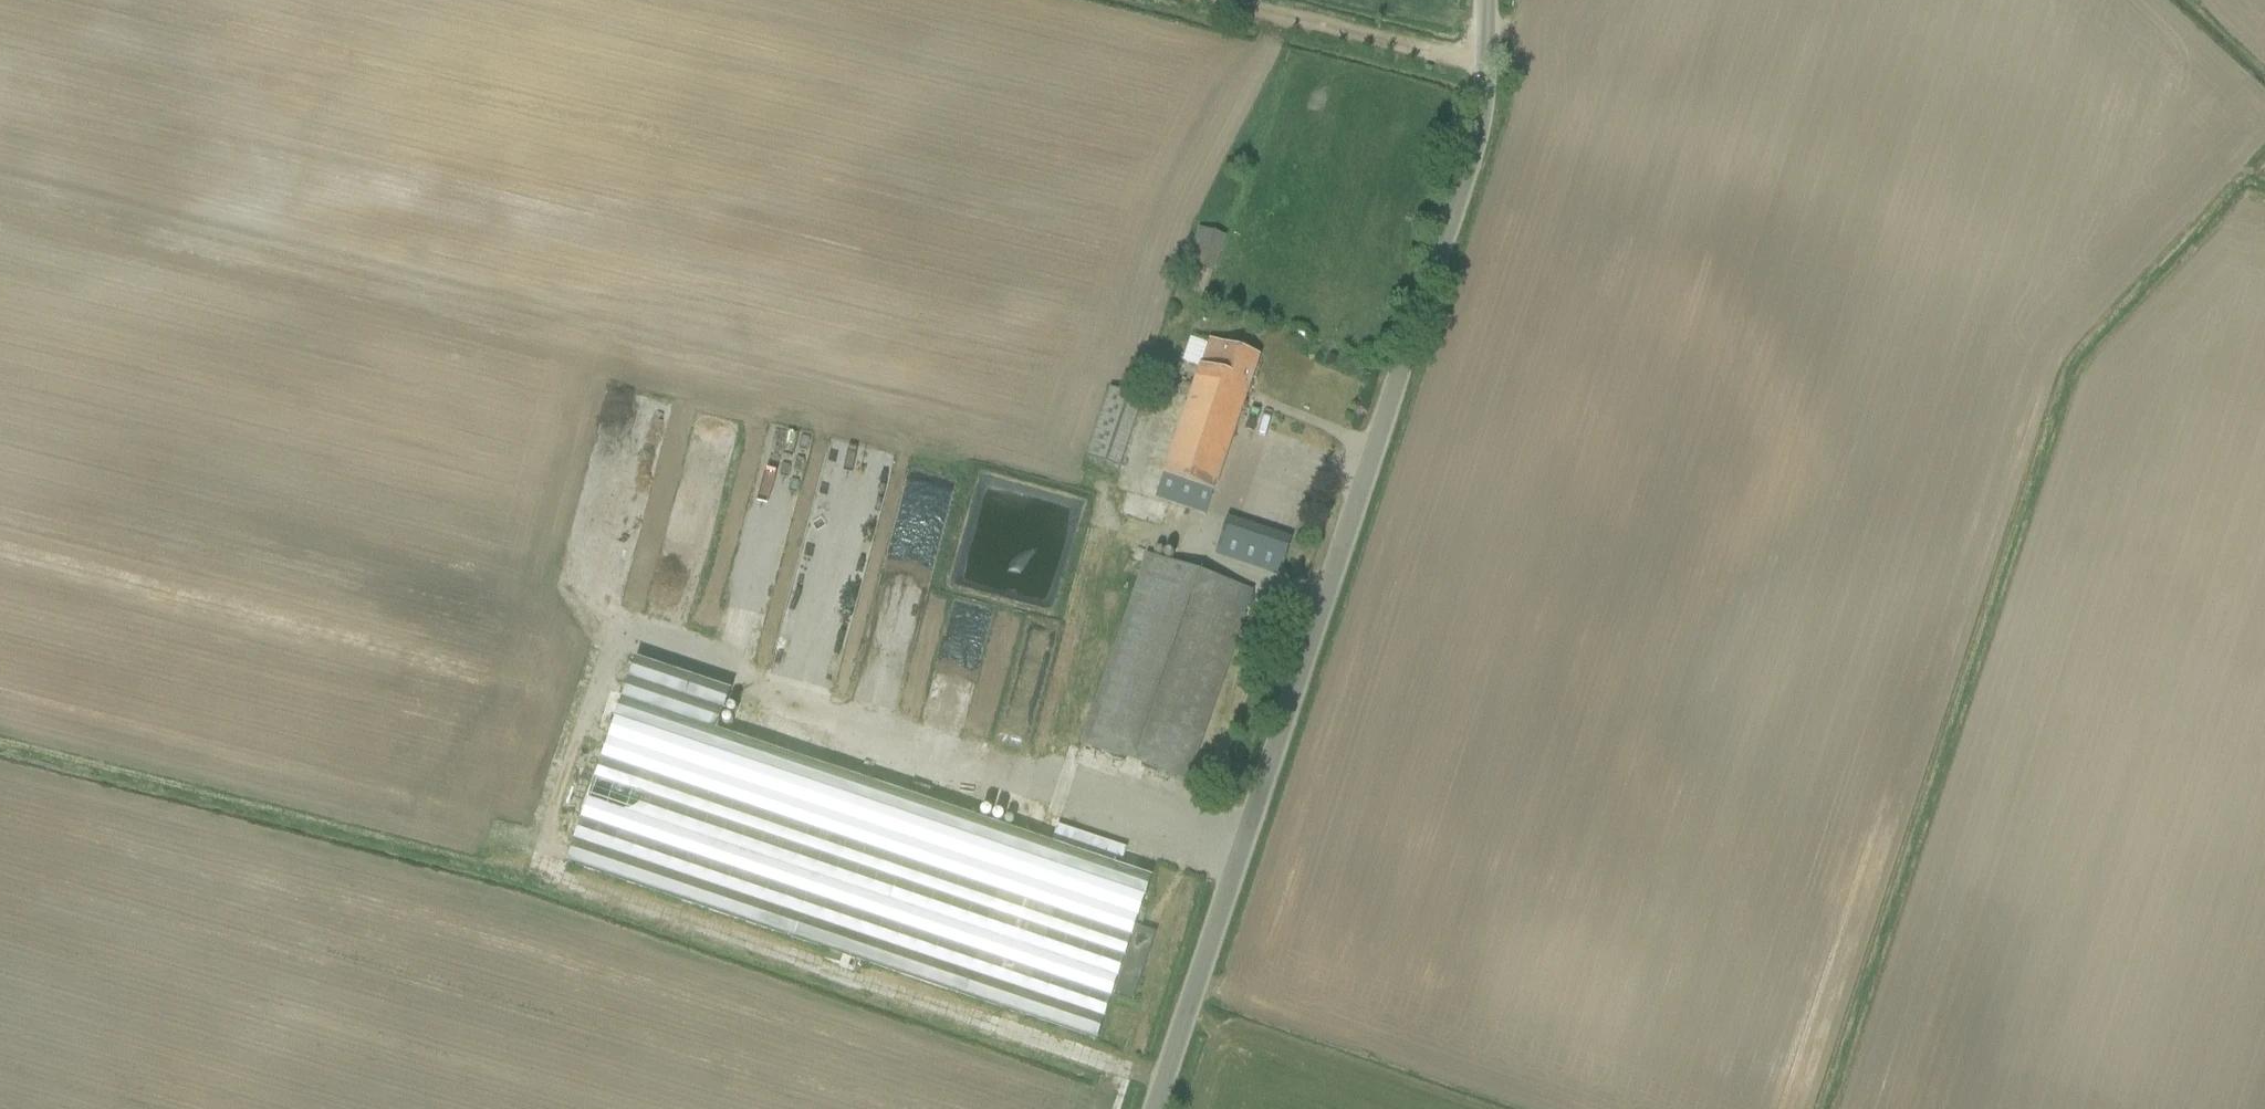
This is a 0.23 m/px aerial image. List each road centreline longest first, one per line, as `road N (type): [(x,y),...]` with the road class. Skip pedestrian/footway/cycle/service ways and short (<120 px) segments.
road 1 (unclassified): [(1159,1108),(1481,137),(1489,0)]
road 2 (track): [(1194,0),(1487,76)]

